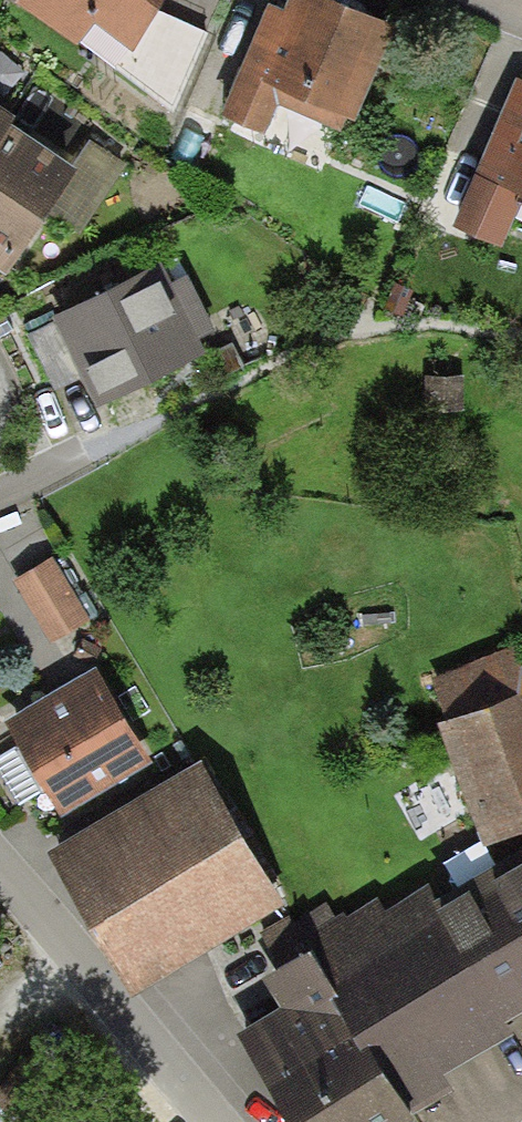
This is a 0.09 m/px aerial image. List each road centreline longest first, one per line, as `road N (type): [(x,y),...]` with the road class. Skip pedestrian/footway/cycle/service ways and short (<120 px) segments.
road 1 (residential): [(0,866),(212,1121)]

